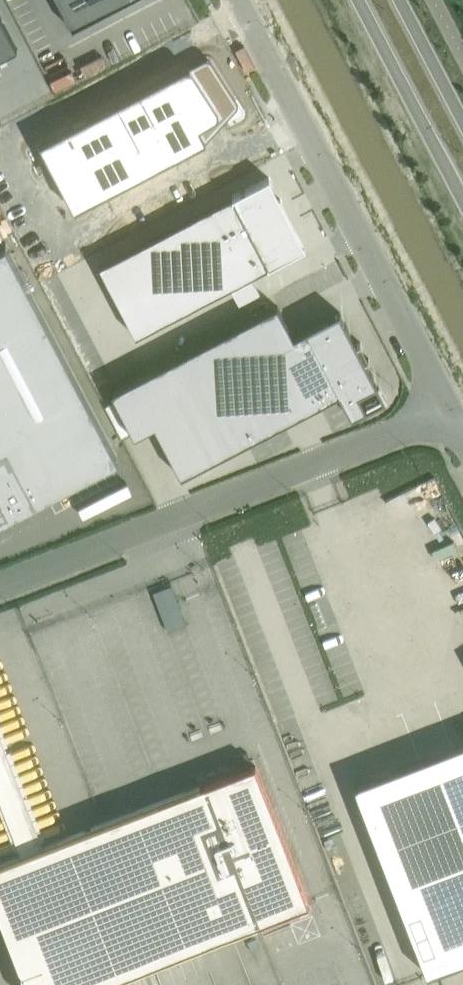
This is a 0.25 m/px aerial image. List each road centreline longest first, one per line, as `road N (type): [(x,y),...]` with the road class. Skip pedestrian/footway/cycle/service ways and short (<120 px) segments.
road 1 (unclassified): [(452,411),(0,587)]
road 2 (unclassified): [(238,0),(452,411)]
road 3 (secondary): [(357,0),(462,205)]
road 4 (secondary): [(462,125),(398,0)]

